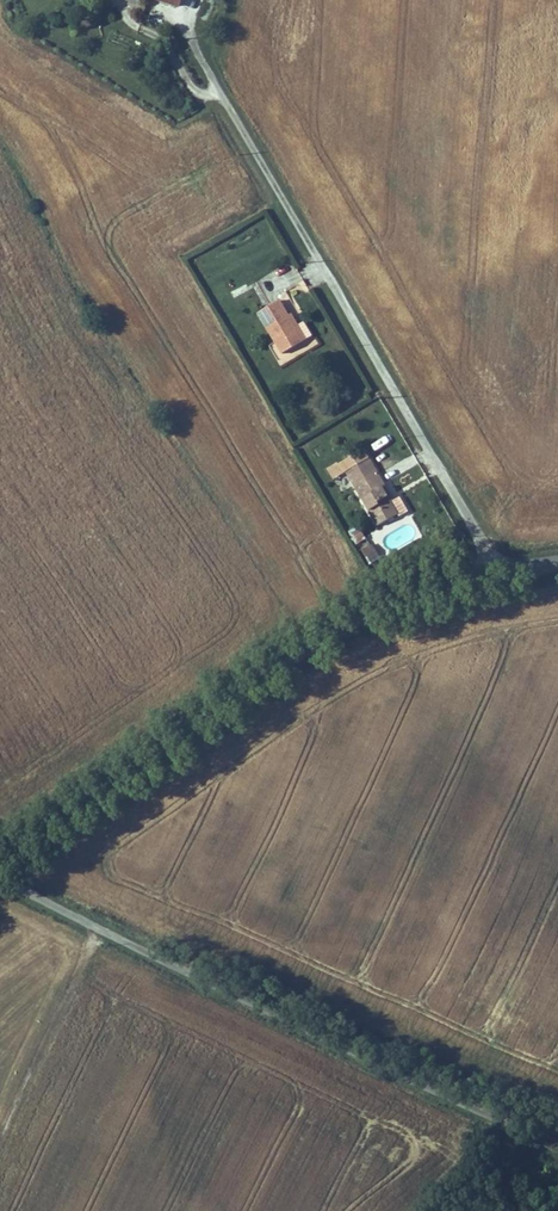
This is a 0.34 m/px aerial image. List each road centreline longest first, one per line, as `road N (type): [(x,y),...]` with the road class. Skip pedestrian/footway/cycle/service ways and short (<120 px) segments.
road 1 (unclassified): [(557,1142),(0,877)]
road 2 (unclassified): [(193,45),(503,567)]
road 3 (secondary): [(0,854),(232,691),(376,606),(432,581),(503,567)]

